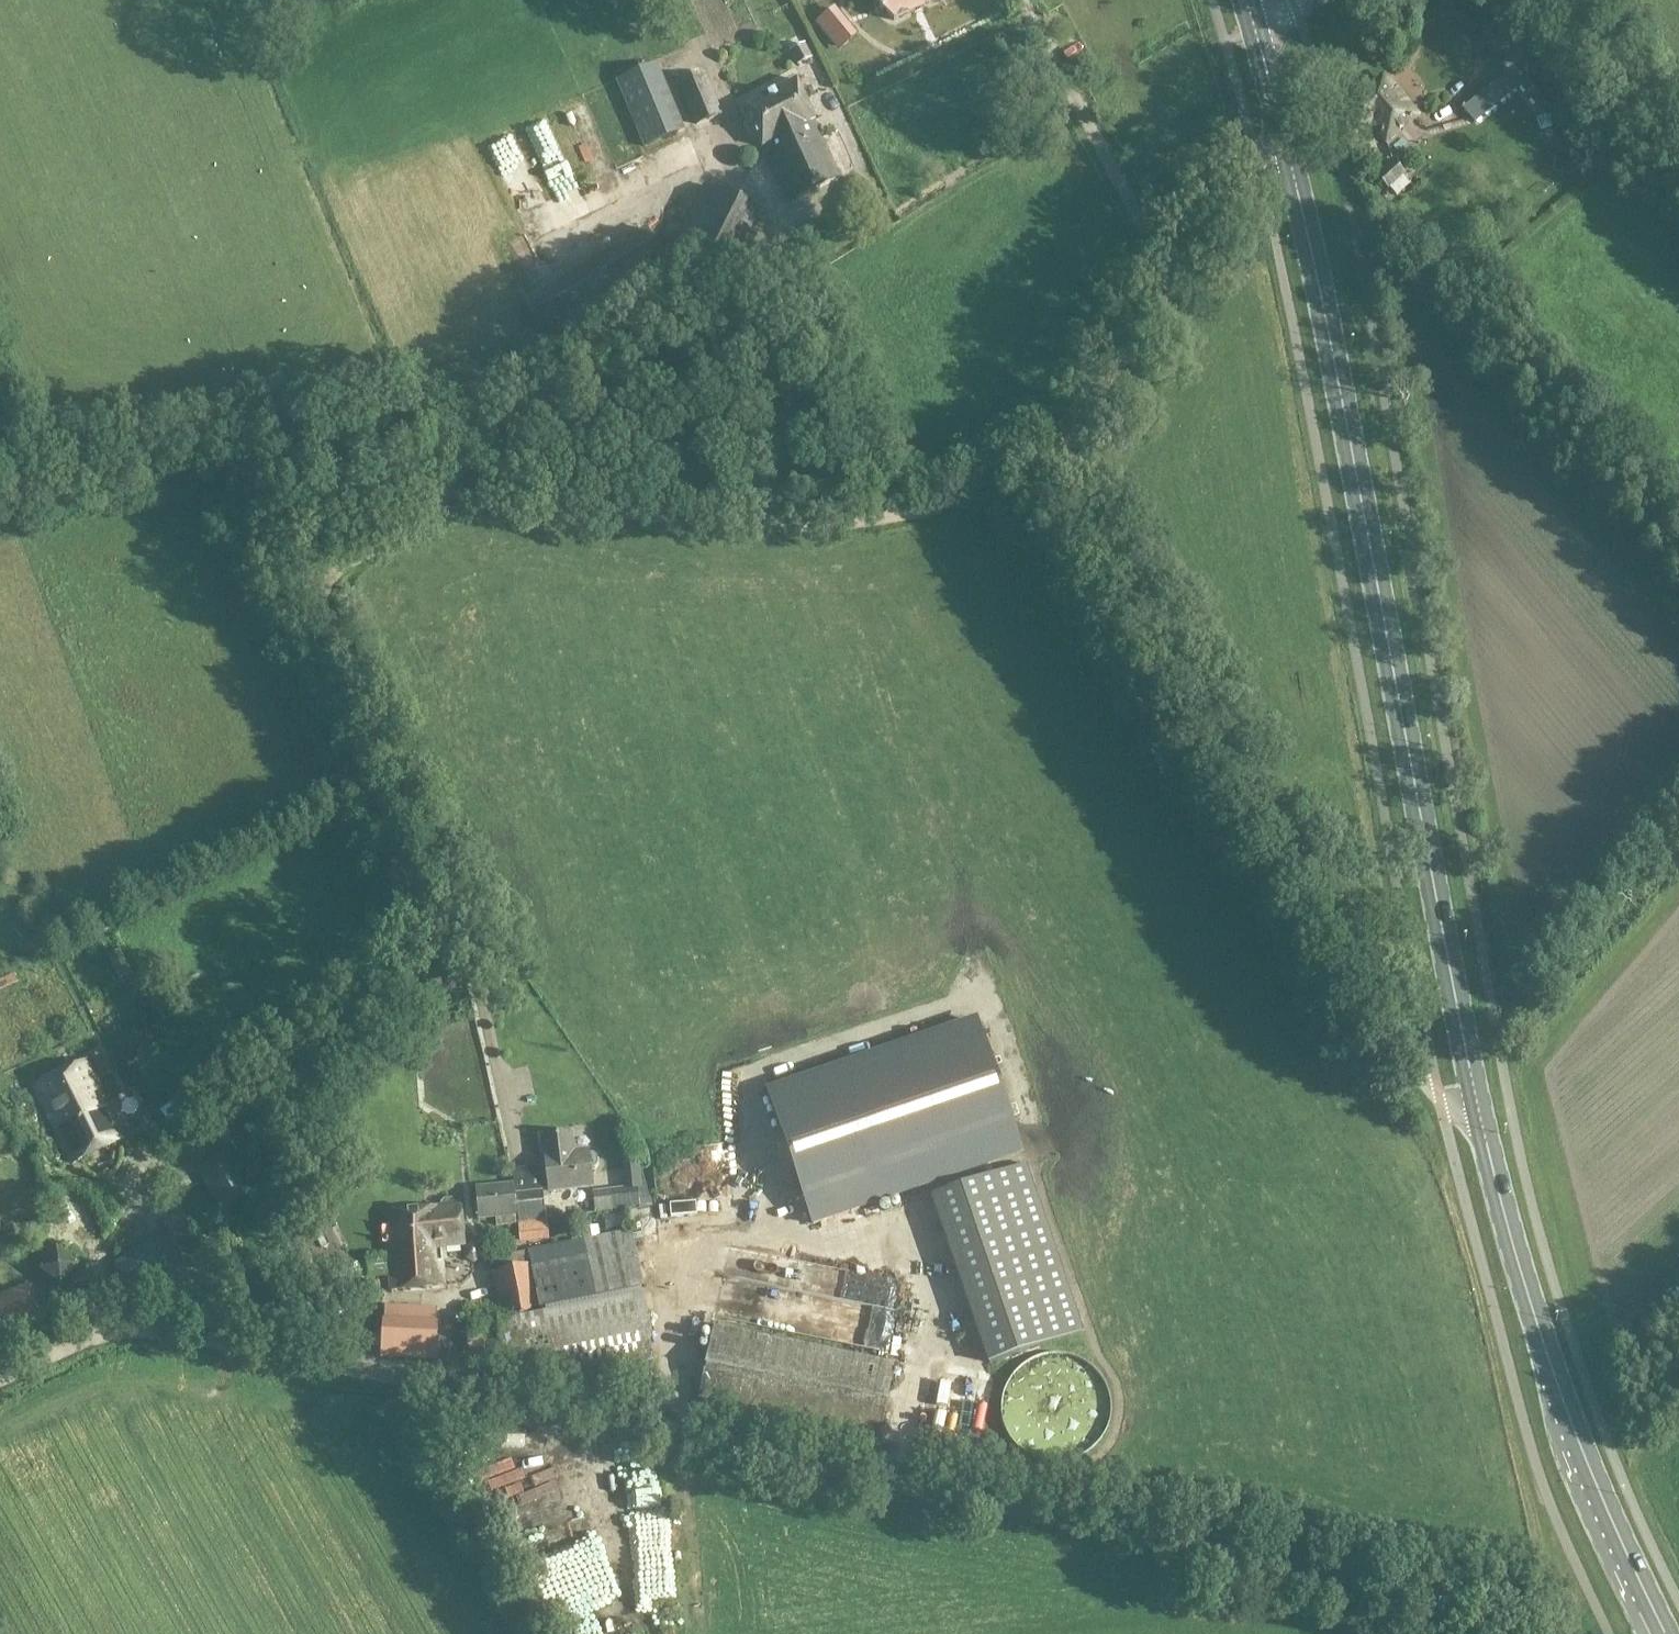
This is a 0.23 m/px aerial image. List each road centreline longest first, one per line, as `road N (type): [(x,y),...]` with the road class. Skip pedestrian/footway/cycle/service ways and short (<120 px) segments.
road 1 (track): [(1568,1633),(1501,1605),(182,1336),(102,1338),(0,1381)]
road 2 (track): [(0,479),(216,440),(500,502),(782,524),(913,516),(1051,462),(1247,175),(1262,170)]
road 3 (primary): [(1476,1098),(1316,272),(1247,0)]
road 4 (track): [(1051,462),(1387,1033),(1439,1096)]
road 5 (track): [(406,482),(764,273),(789,276),(886,521)]
road 6 (track): [(102,1338),(102,1265),(169,1172),(436,972),(460,928)]
road 7 (primary): [(1667,1633),(1556,1376),(1476,1098)]
road 8 (track): [(482,498),(314,585),(252,452)]
road 9 (track): [(789,276),(787,244),(683,0)]
road 10 (track): [(1543,0),(1678,150)]

